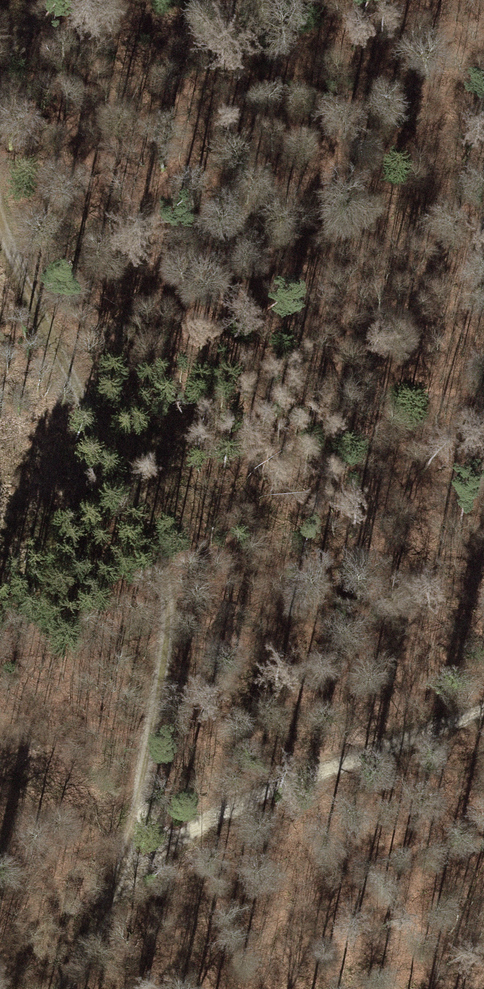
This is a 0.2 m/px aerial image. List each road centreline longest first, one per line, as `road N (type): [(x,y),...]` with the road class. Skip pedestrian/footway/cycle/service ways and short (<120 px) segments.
road 1 (track): [(0,230),(180,603),(94,940),(64,988)]
road 2 (track): [(108,889),(189,828),(483,714)]
road 3 (track): [(36,0),(0,123)]

